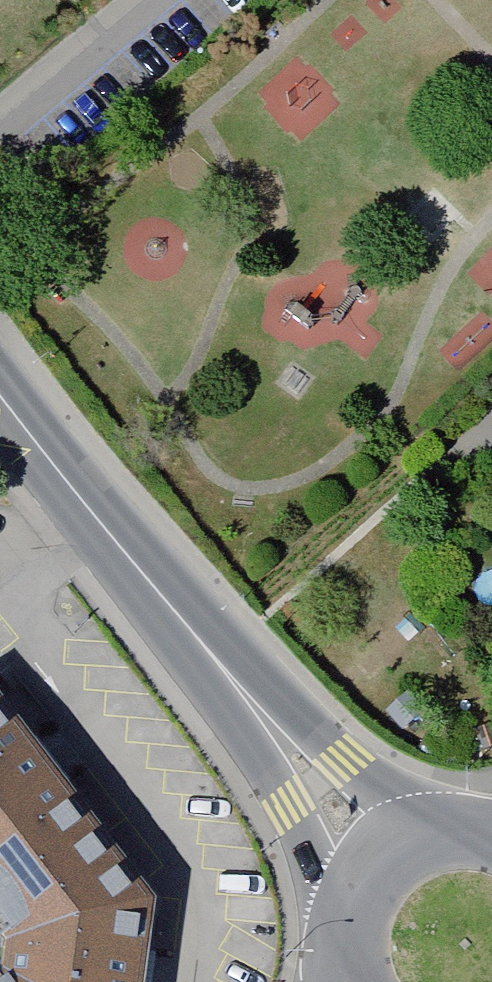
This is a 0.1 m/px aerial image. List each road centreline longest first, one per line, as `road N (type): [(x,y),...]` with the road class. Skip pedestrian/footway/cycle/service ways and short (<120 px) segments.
road 1 (secondary): [(215,661),(0,391)]
road 2 (secondary): [(215,661),(349,922)]
road 3 (secondary): [(445,830),(215,661)]
road 4 (residential): [(0,131),(153,0)]
road 5 (secondary): [(445,830),(380,864),(349,922)]

